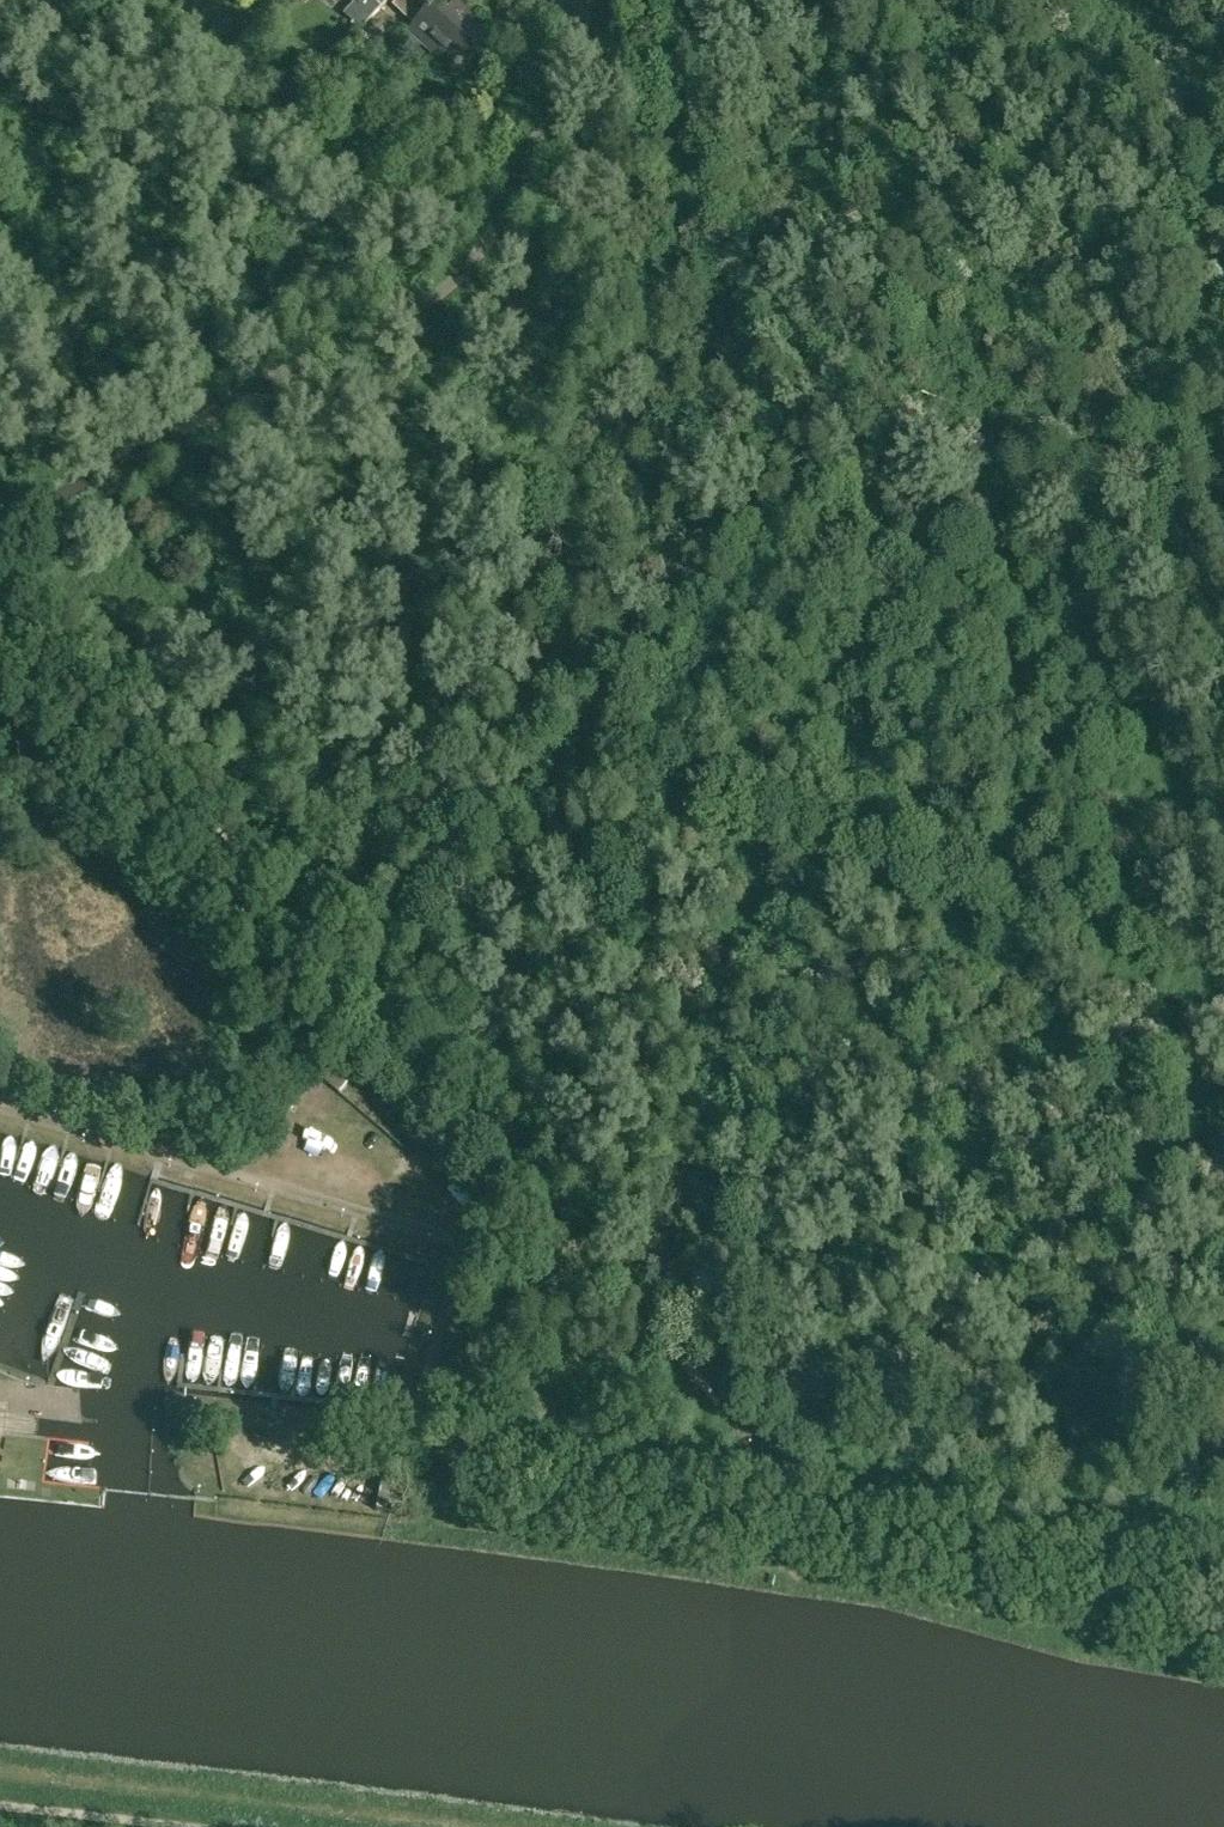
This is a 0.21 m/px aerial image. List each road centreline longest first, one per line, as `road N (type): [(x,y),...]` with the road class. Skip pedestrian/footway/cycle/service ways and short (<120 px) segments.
road 1 (track): [(1223,1533),(1005,1516),(814,1481),(785,1467),(744,1432),(0,578)]

